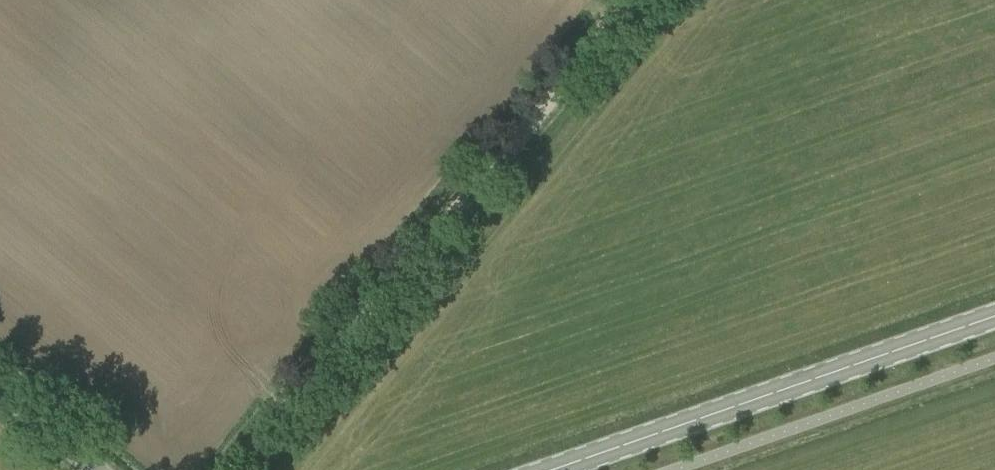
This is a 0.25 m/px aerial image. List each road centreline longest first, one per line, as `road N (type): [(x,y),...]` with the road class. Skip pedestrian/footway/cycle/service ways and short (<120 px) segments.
road 1 (track): [(243,469),(631,0)]
road 2 (primary): [(556,469),(994,317)]
road 3 (unclassified): [(96,469),(0,389)]

